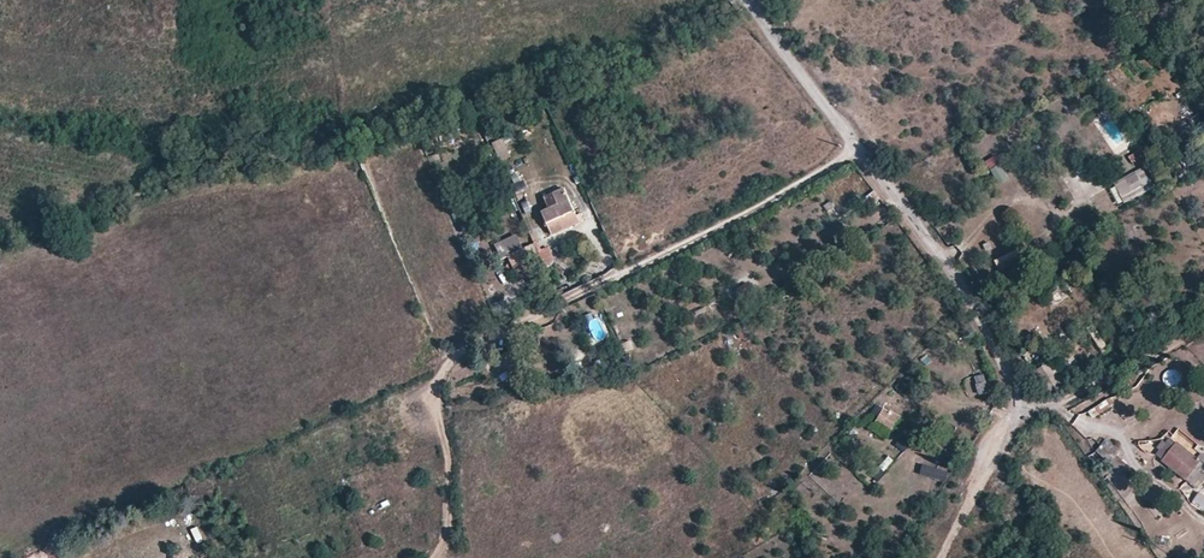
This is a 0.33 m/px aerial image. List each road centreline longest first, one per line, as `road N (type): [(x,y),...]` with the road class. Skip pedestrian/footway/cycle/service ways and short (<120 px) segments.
road 1 (unclassified): [(747,0),(981,313),(1023,399),(1072,400)]
road 2 (track): [(1023,399),(941,557)]
road 3 (track): [(1072,400),(1203,330)]

